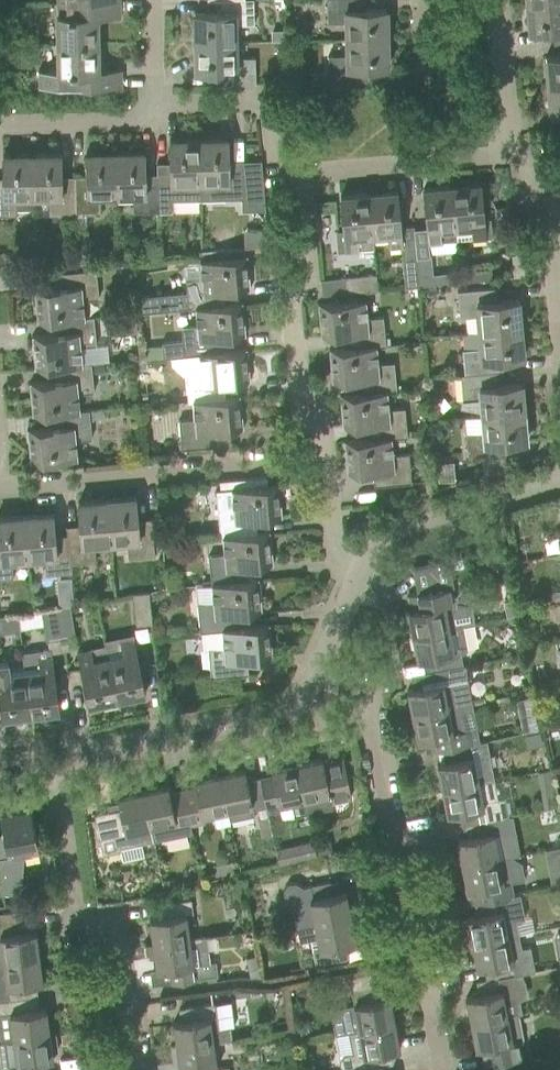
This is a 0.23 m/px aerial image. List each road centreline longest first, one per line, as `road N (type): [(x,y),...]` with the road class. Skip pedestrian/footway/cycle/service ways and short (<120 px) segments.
road 1 (residential): [(441,1069),(368,709),(315,675)]
road 2 (residential): [(132,1069),(118,947),(72,907),(51,761)]
road 3 (residential): [(0,487),(323,459)]
road 4 (residential): [(323,459),(300,395),(292,299),(305,263),(298,175)]
road 5 (residential): [(51,761),(281,714),(303,702),(315,675)]
road 6 (residential): [(359,574),(372,543),(394,527),(559,478)]
road 7 (residential): [(298,175),(513,154)]
road 8 (residential): [(153,102),(265,101),(270,146),(298,175)]
road 9 (residential): [(0,126),(144,123),(144,102),(153,102)]
road 10 (residential): [(513,154),(503,0)]
road 11 (residential): [(359,574),(332,558),(323,459)]

